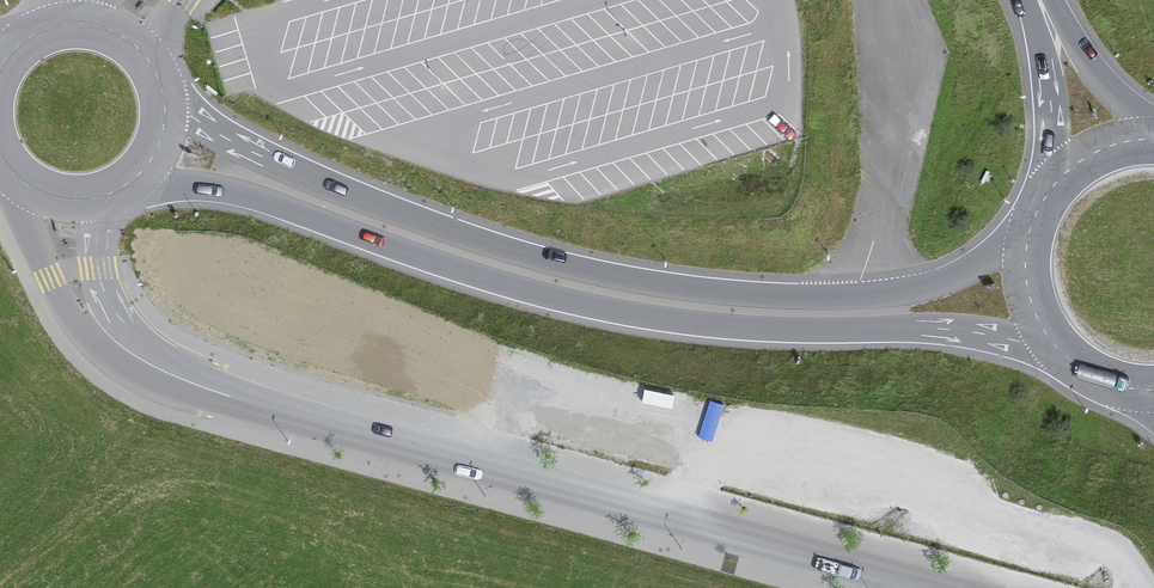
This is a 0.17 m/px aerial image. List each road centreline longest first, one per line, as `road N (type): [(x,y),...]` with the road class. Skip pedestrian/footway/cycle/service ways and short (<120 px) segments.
road 1 (trunk): [(140,175),(251,196),(500,283),(629,314),(741,328),(1049,340)]
road 2 (trunk): [(1028,237),(909,289),(799,294),(647,280),(447,229),(263,158),(165,106)]
road 3 (residential): [(933,587),(229,395),(154,367),(109,333)]
road 4 (trunk): [(1035,0),(1060,180)]
road 5 (residential): [(28,186),(32,243),(55,293),(109,333)]
road 6 (trunk): [(1152,141),(1043,0)]
road 7 (residential): [(109,333),(96,269),(101,197)]

